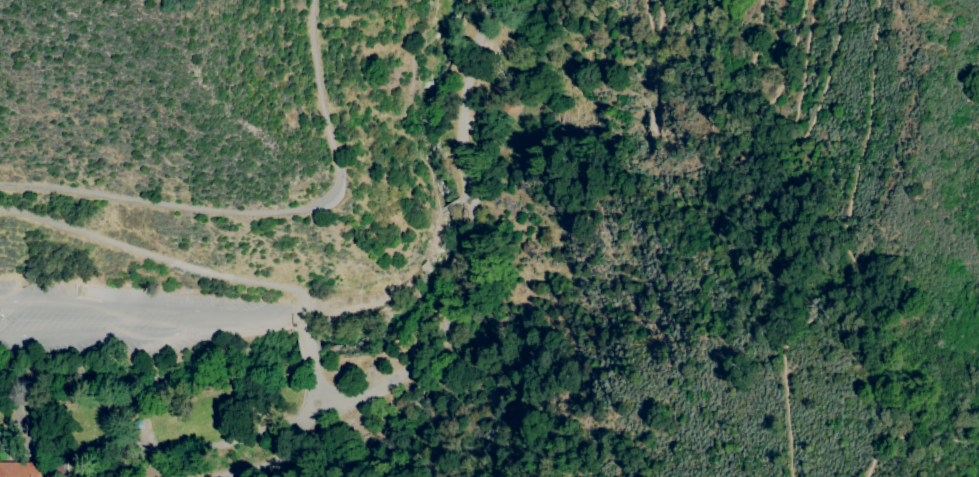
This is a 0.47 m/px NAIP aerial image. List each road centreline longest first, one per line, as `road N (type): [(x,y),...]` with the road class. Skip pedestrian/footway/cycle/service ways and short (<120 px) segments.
road 1 (track): [(0,438),(229,441),(304,421)]
road 2 (track): [(318,308),(383,302),(423,273),(440,208)]

